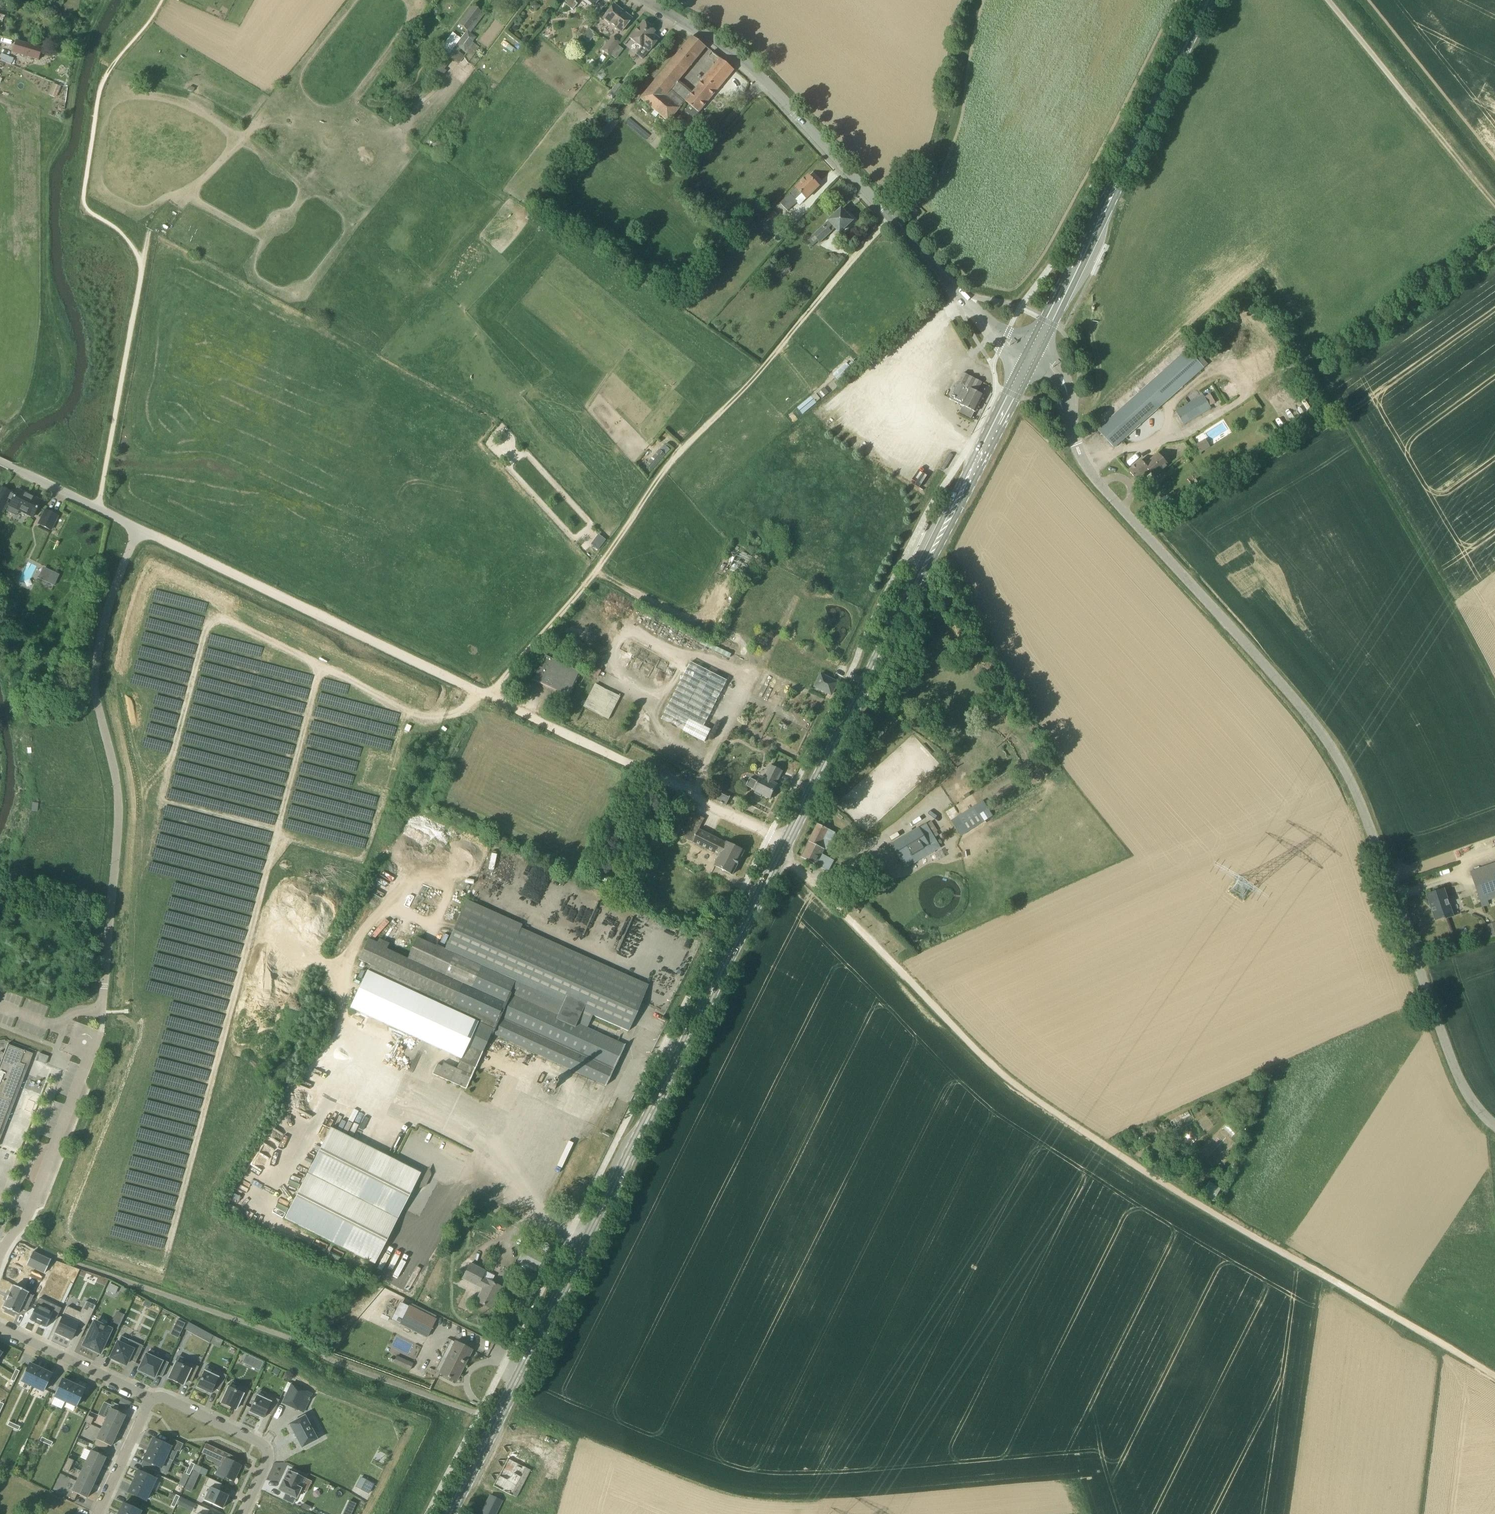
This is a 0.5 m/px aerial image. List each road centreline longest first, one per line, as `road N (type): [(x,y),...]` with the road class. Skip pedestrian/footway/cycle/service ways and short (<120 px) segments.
road 1 (primary): [(451,1513),(1027,365)]
road 2 (track): [(1494,1376),(1005,1074),(787,845)]
road 3 (tertiary): [(1494,1122),(1458,1073),(1350,776),(1329,739),(1088,468),(1067,391)]
road 4 (track): [(137,528),(787,845)]
road 5 (unclassified): [(103,1009),(119,802),(95,688),(96,660),(137,528),(0,462)]
road 6 (track): [(891,216),(675,455),(588,580),(485,698)]
road 7 (tertiary): [(985,321),(744,54),(653,0)]
road 8 (primary): [(1038,343),(1207,0)]
road 9 (track): [(1494,686),(1315,374)]
road 10 (residential): [(0,1260),(26,1220),(103,1032),(103,1009)]
road 11 (track): [(98,508),(142,273)]
road 12 (residential): [(151,1398),(266,1449),(269,1459),(243,1513)]
road 13 (residential): [(0,1329),(151,1398)]
road 14 (unclassified): [(1327,0),(1416,108)]
road 15 (residential): [(99,1513),(151,1398)]
road 16 (track): [(1416,108),(1494,205)]

